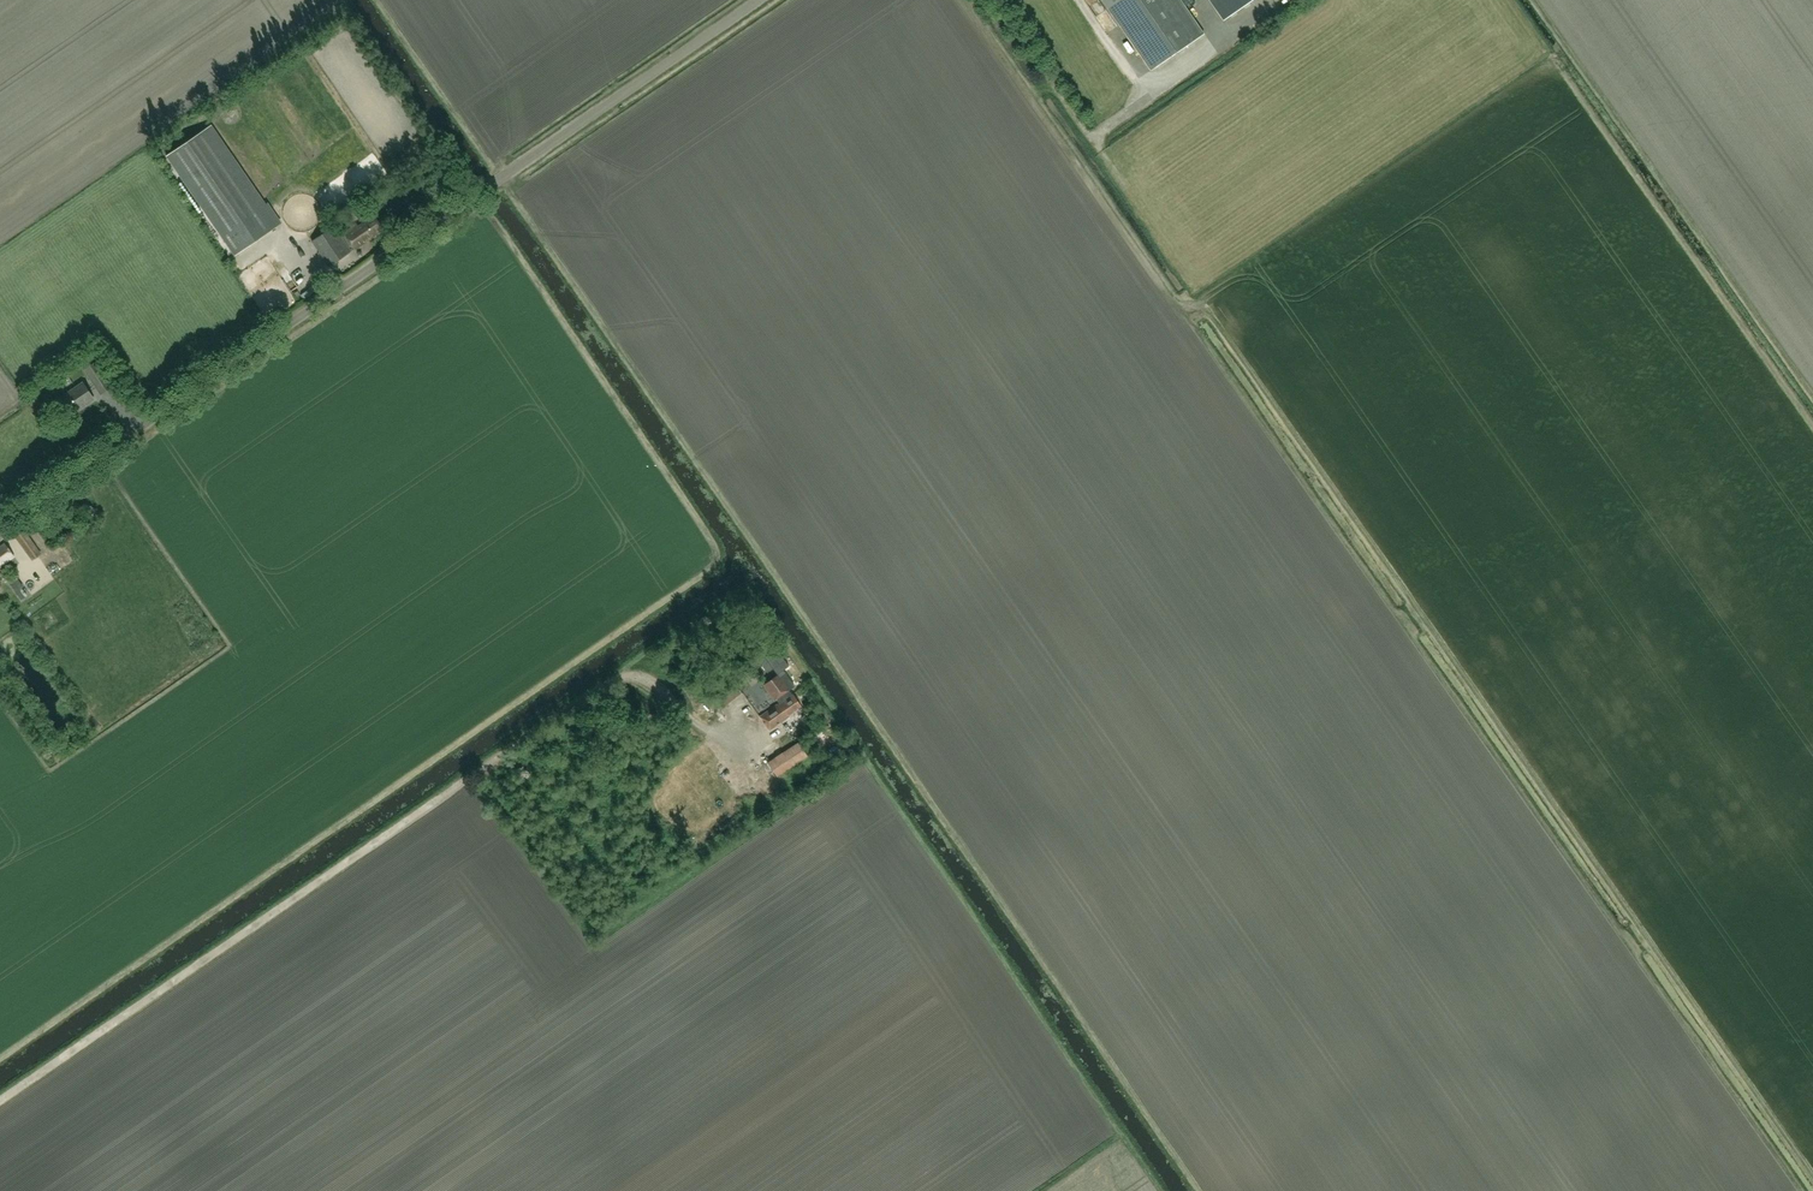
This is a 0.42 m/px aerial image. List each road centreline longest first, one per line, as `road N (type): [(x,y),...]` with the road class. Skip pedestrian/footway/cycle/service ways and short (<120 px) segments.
road 1 (unclassified): [(0,523),(757,0)]

